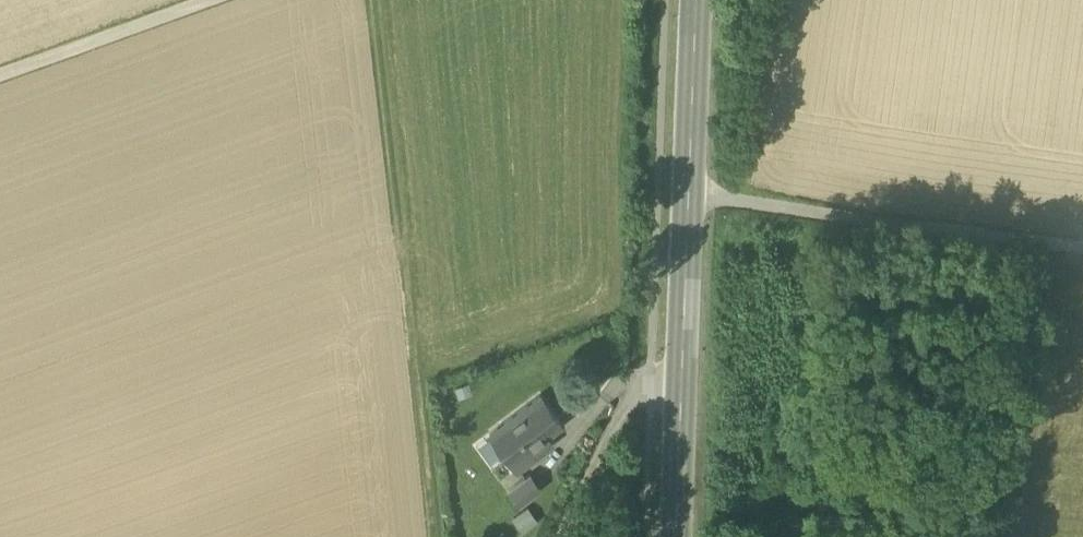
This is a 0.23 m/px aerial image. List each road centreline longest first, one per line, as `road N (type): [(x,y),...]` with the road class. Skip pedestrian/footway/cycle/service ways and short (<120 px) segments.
road 1 (track): [(436,536),(373,0)]
road 2 (secondary): [(676,536),(696,0)]
road 3 (track): [(1082,250),(689,195)]
road 4 (track): [(0,73),(207,0)]
road 5 (track): [(562,536),(621,409),(649,393),(679,395)]

